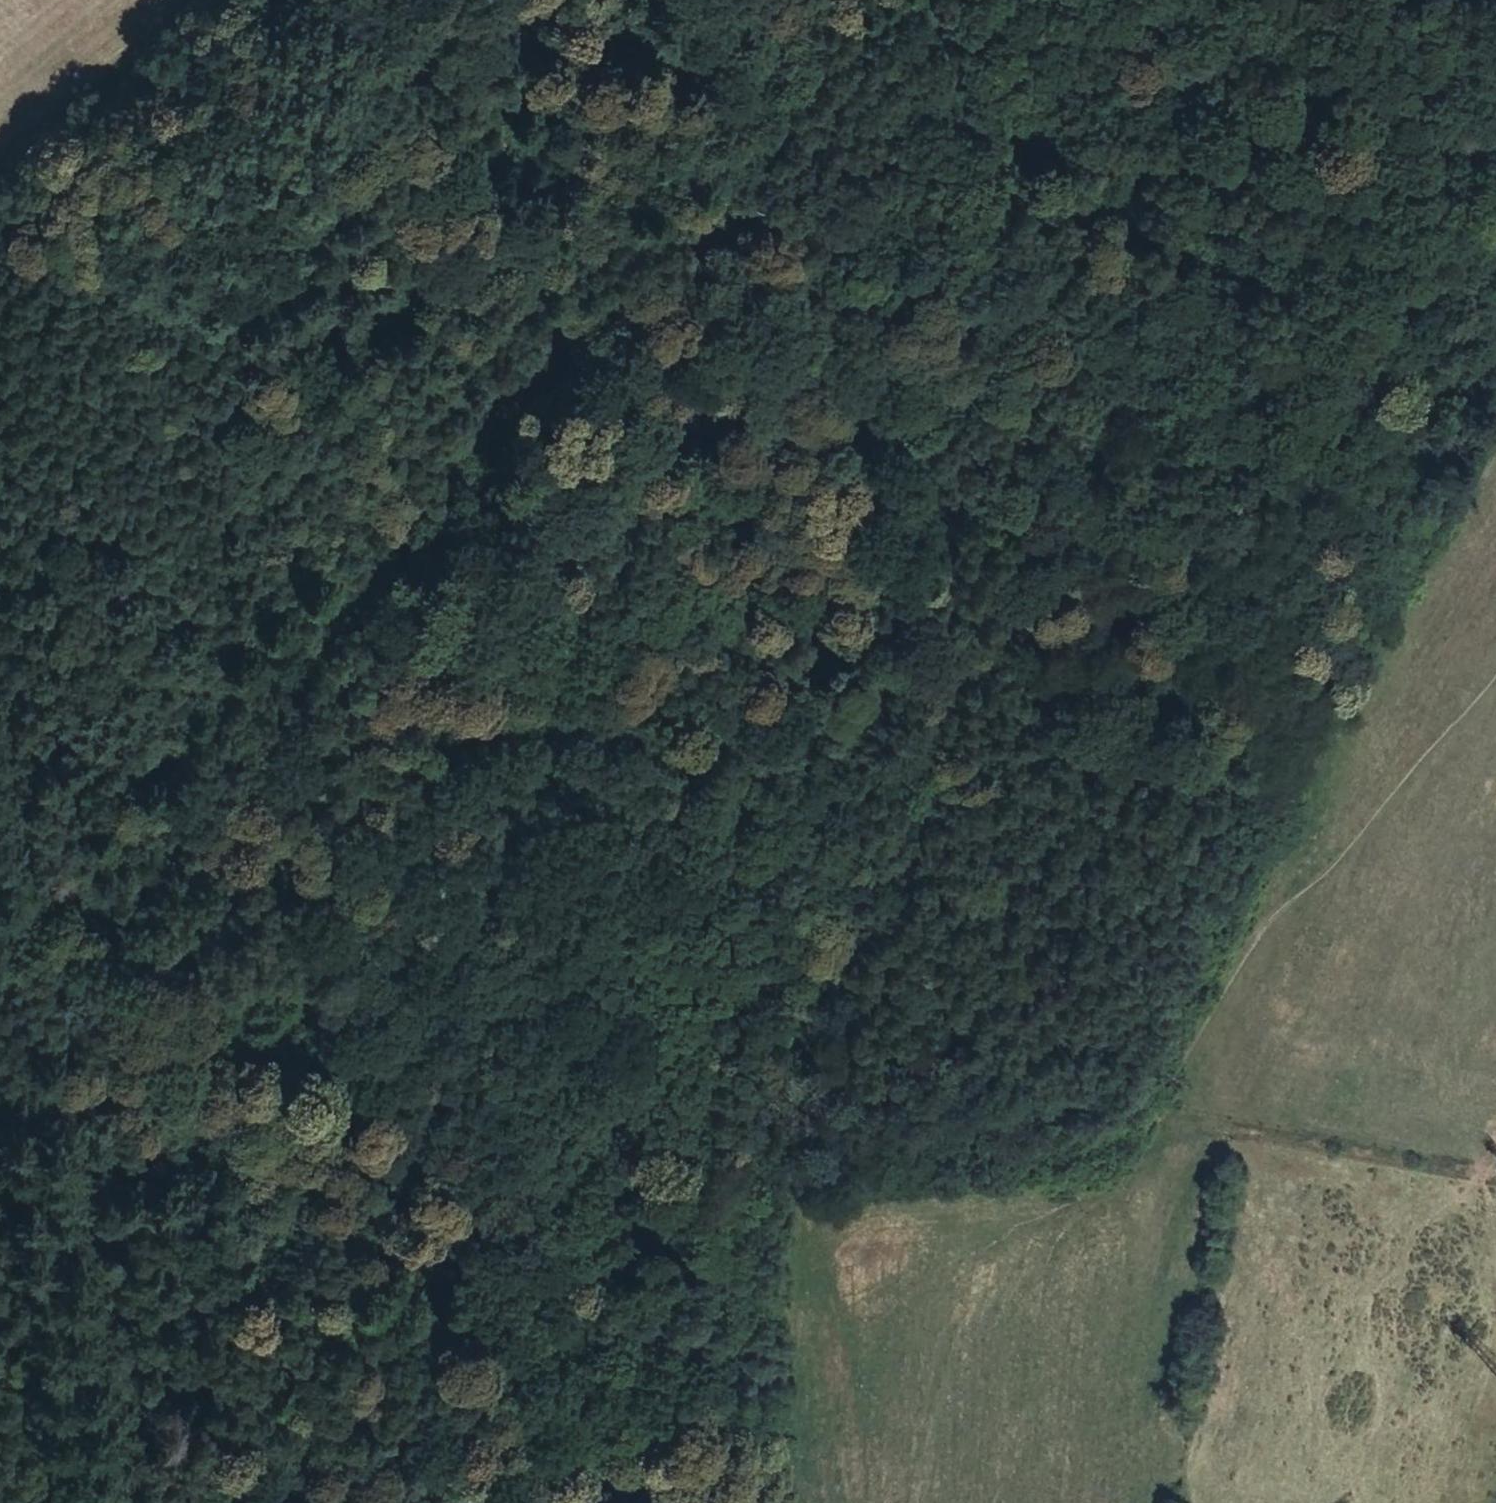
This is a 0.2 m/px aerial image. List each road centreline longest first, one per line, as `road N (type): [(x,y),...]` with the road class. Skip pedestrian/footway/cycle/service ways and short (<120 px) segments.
road 1 (track): [(215,0),(126,85),(0,177)]
road 2 (track): [(1495,1178),(1221,1126)]

